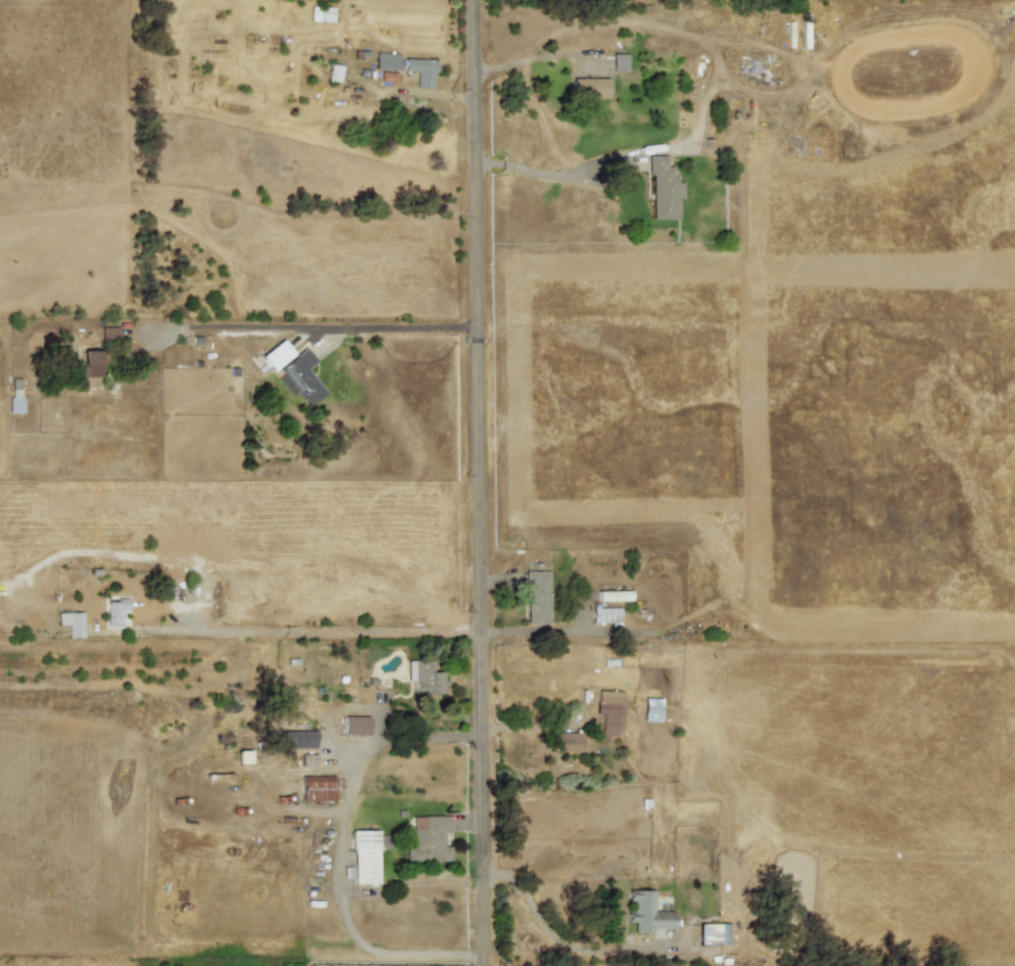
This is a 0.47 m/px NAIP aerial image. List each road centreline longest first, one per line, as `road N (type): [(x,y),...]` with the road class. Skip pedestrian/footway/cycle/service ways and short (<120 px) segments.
road 1 (residential): [(485,965),(475,0)]

